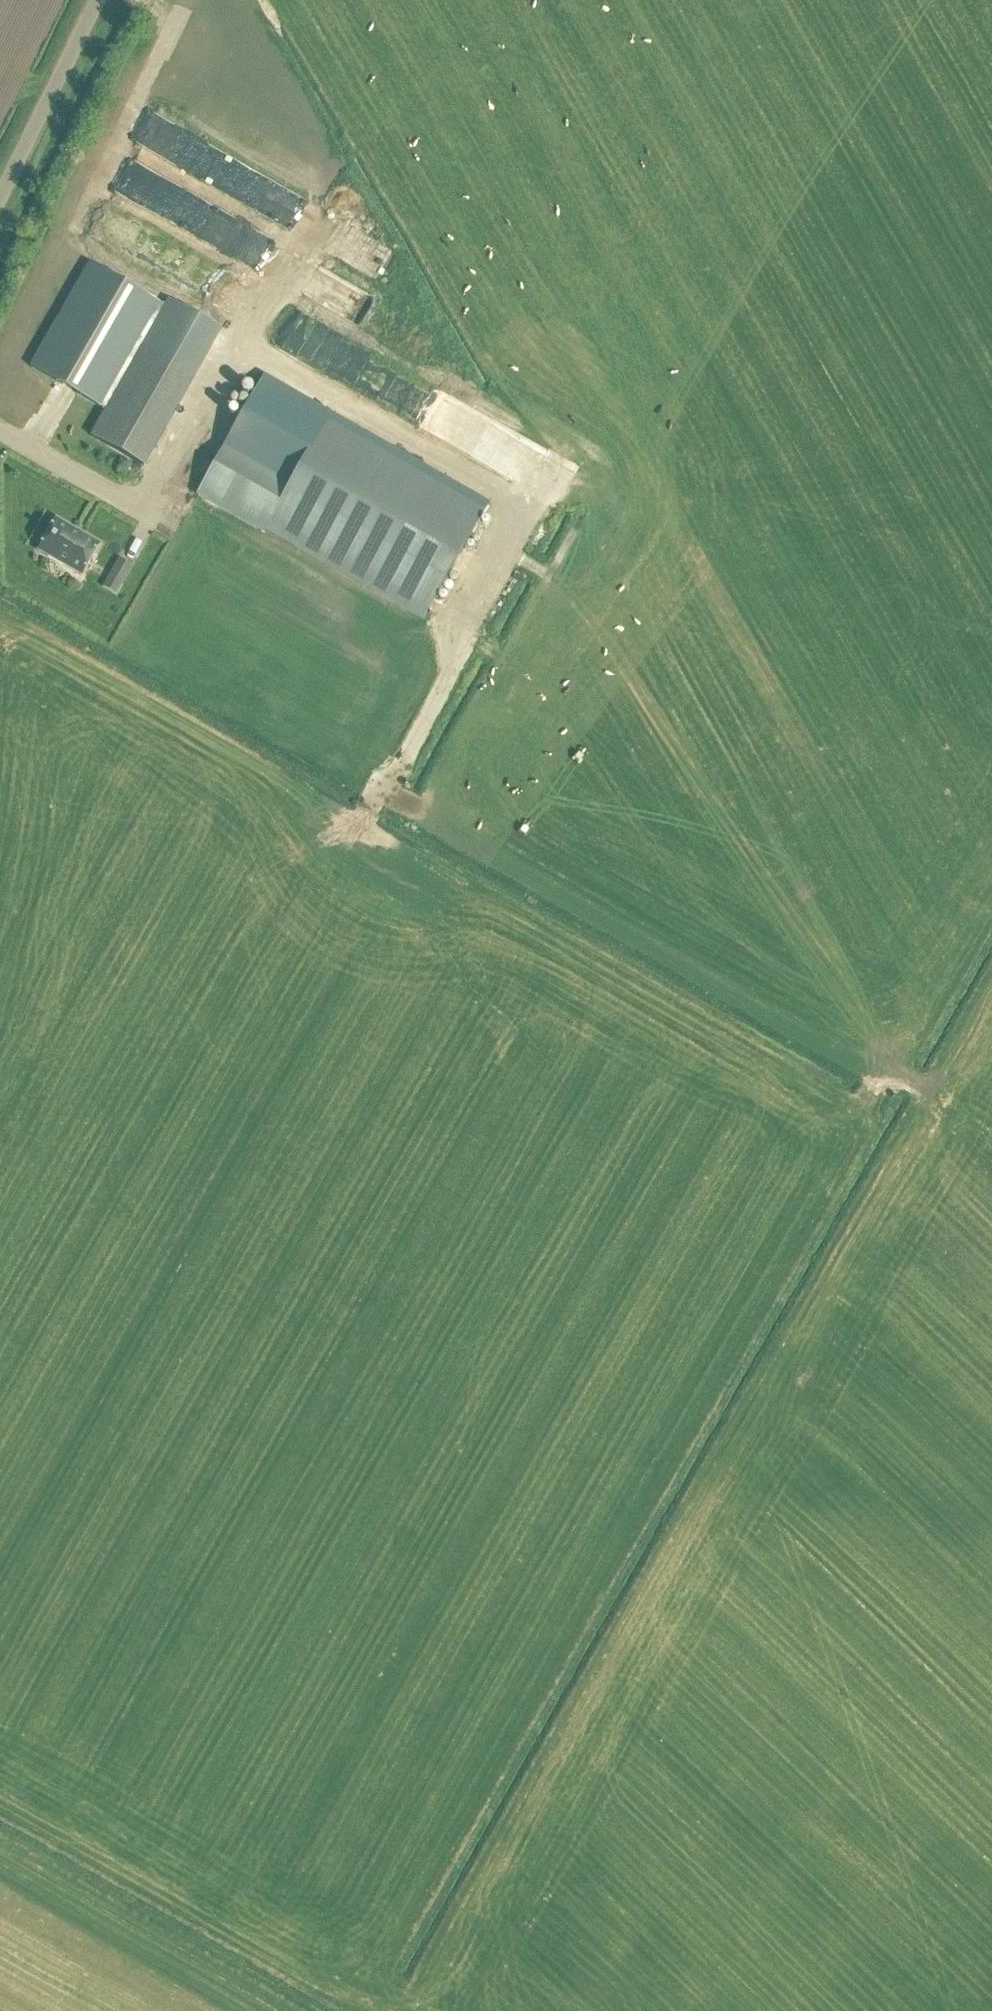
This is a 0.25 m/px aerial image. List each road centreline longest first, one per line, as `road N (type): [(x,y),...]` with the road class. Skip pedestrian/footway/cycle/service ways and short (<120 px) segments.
road 1 (unclassified): [(0,199),(98,0)]

